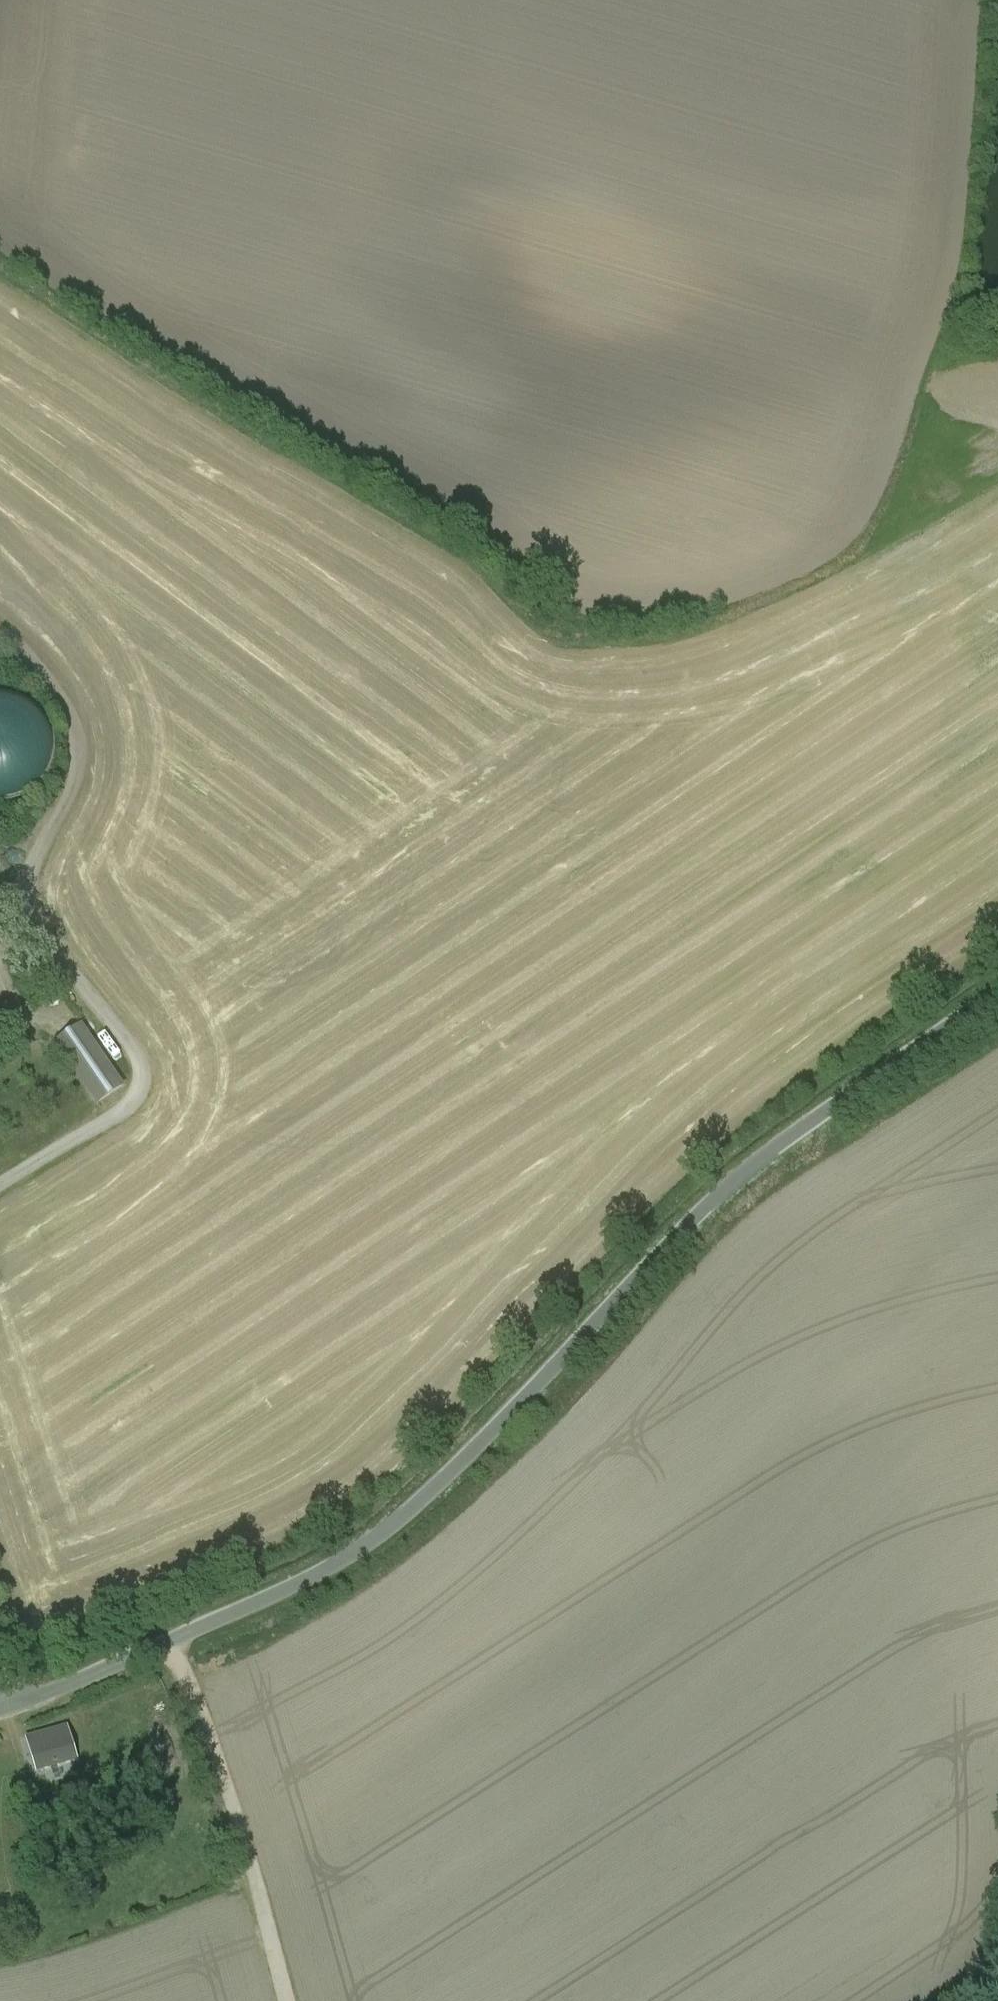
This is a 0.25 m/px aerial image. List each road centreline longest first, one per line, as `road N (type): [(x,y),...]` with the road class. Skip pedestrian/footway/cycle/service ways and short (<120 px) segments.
road 1 (residential): [(0,1715),(373,1553),(484,1453),(721,1199),(997,1000)]
road 2 (track): [(0,1184),(119,1112),(141,1080),(137,1059),(25,908),(30,861),(72,790),(75,765),(70,735),(0,652)]

